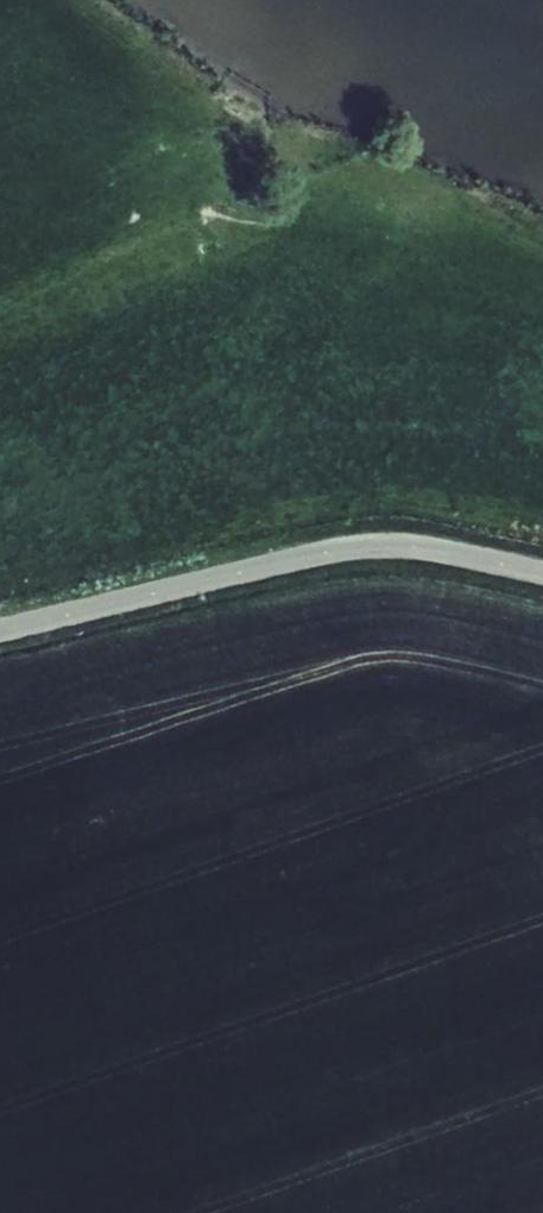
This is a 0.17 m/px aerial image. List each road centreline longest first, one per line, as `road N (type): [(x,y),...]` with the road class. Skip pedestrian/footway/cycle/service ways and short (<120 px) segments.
road 1 (unclassified): [(0,631),(361,547),(424,548),(542,575)]

